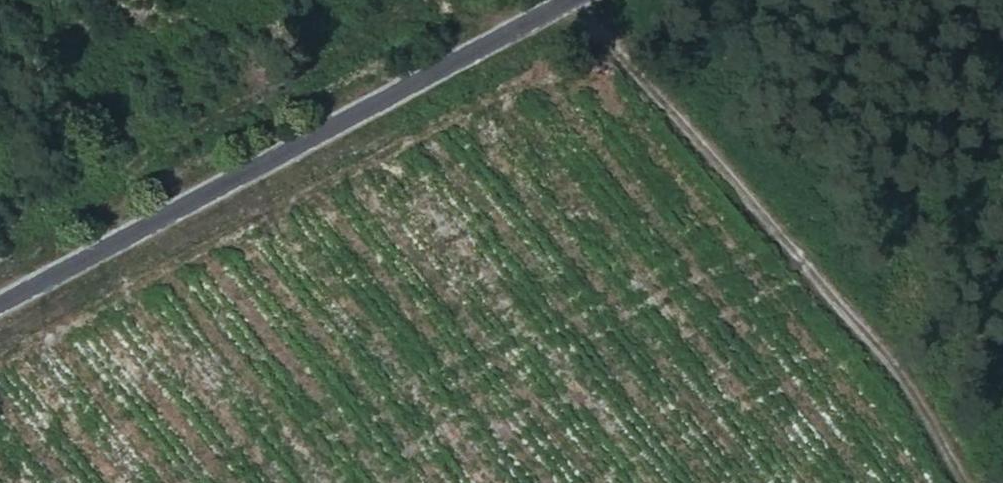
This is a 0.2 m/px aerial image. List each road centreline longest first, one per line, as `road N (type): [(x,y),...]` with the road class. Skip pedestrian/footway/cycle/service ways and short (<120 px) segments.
road 1 (unclassified): [(588,0),(0,314)]

